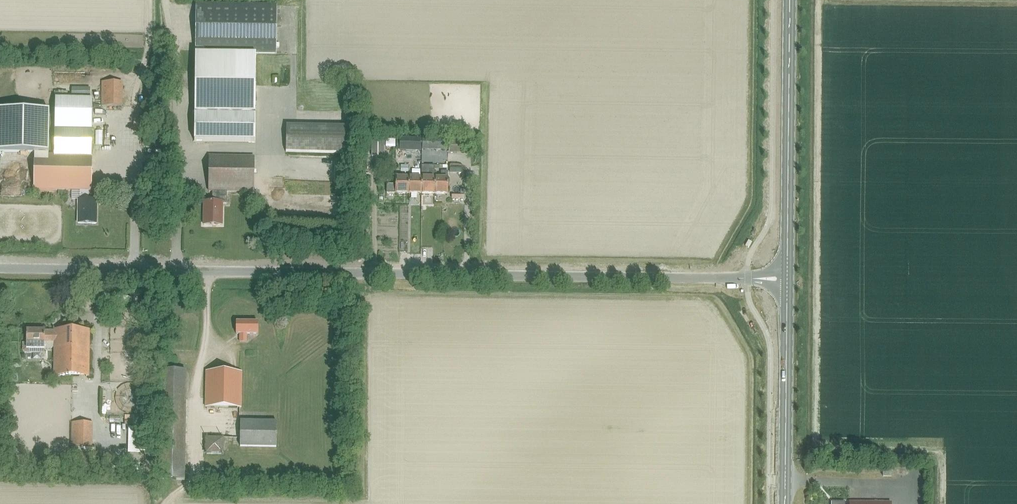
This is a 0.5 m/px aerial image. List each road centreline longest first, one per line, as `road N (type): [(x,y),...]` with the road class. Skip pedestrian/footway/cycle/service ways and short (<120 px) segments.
road 1 (unclassified): [(0,268),(752,278)]
road 2 (secondary): [(787,270),(789,0)]
road 3 (secondary): [(785,503),(787,287)]

